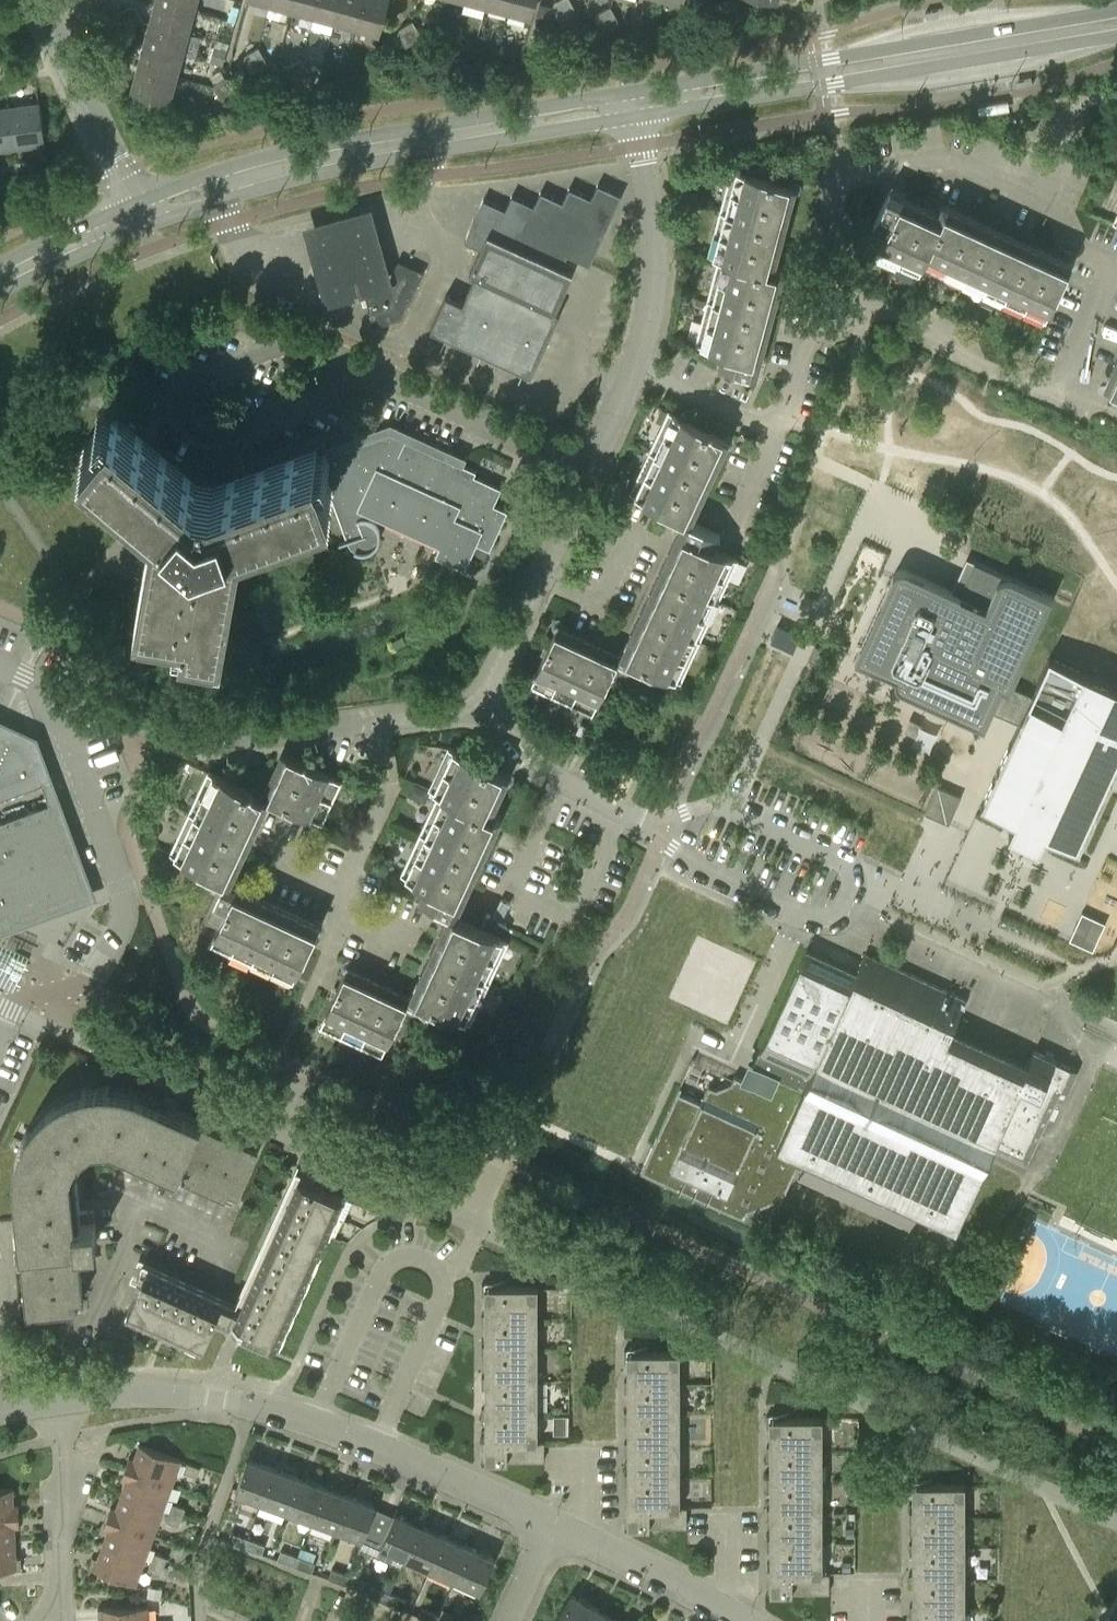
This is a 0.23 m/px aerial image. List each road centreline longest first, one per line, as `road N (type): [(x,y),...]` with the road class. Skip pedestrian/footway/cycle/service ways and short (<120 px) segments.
road 1 (residential): [(190,744),(496,701),(589,469)]
road 2 (residential): [(546,1527),(280,1411),(152,1393),(57,1400)]
road 3 (tertiary): [(140,214),(356,150),(632,105)]
road 4 (tertiary): [(632,105),(1116,22)]
road 5 (residential): [(297,335),(189,378),(174,394),(186,433),(207,439),(382,373)]
road 6 (residential): [(851,308),(828,181),(839,173),(952,160),(1035,197)]
road 7 (residential): [(634,368),(653,296),(654,224),(632,105)]
road 8 (residential): [(1035,197),(1109,229),(1115,248),(1065,394)]
road 9 (residential): [(851,308),(1065,394)]
road 10 (residential): [(589,469),(382,373)]
road 11 (residential): [(739,1620),(546,1527)]
road 12 (residential): [(140,214),(53,29)]
road 13 (residential): [(57,1400),(66,1604)]
road 14 (residential): [(771,428),(788,412),(817,320),(834,307),(851,308)]
road 15 (tertiary): [(0,278),(140,214)]
road 16 (residential): [(771,428),(634,368)]

